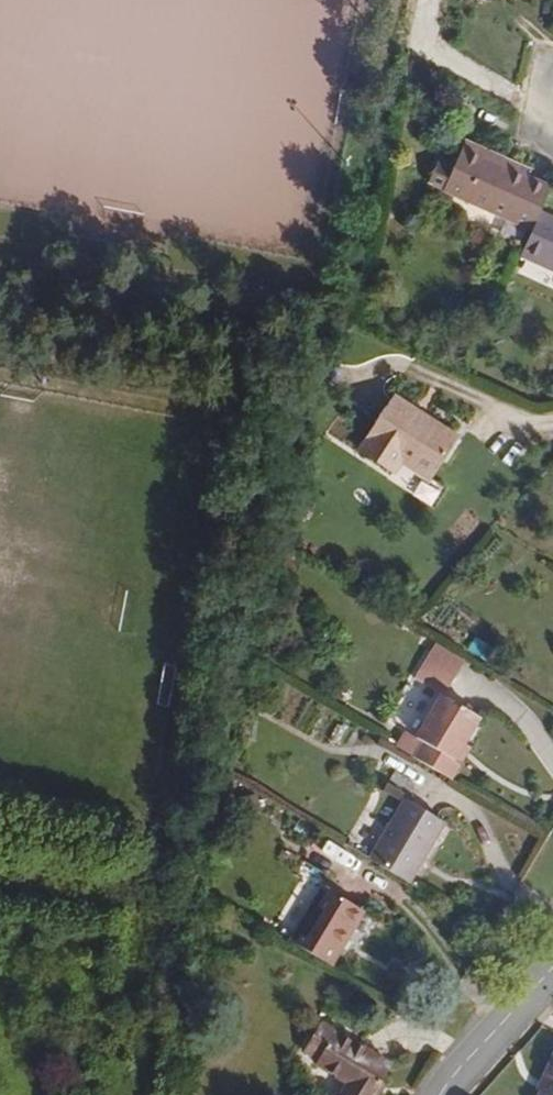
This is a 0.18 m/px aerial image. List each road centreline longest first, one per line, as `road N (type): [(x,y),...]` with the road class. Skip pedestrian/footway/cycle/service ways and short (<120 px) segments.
road 1 (residential): [(552,969),(439,1094)]

